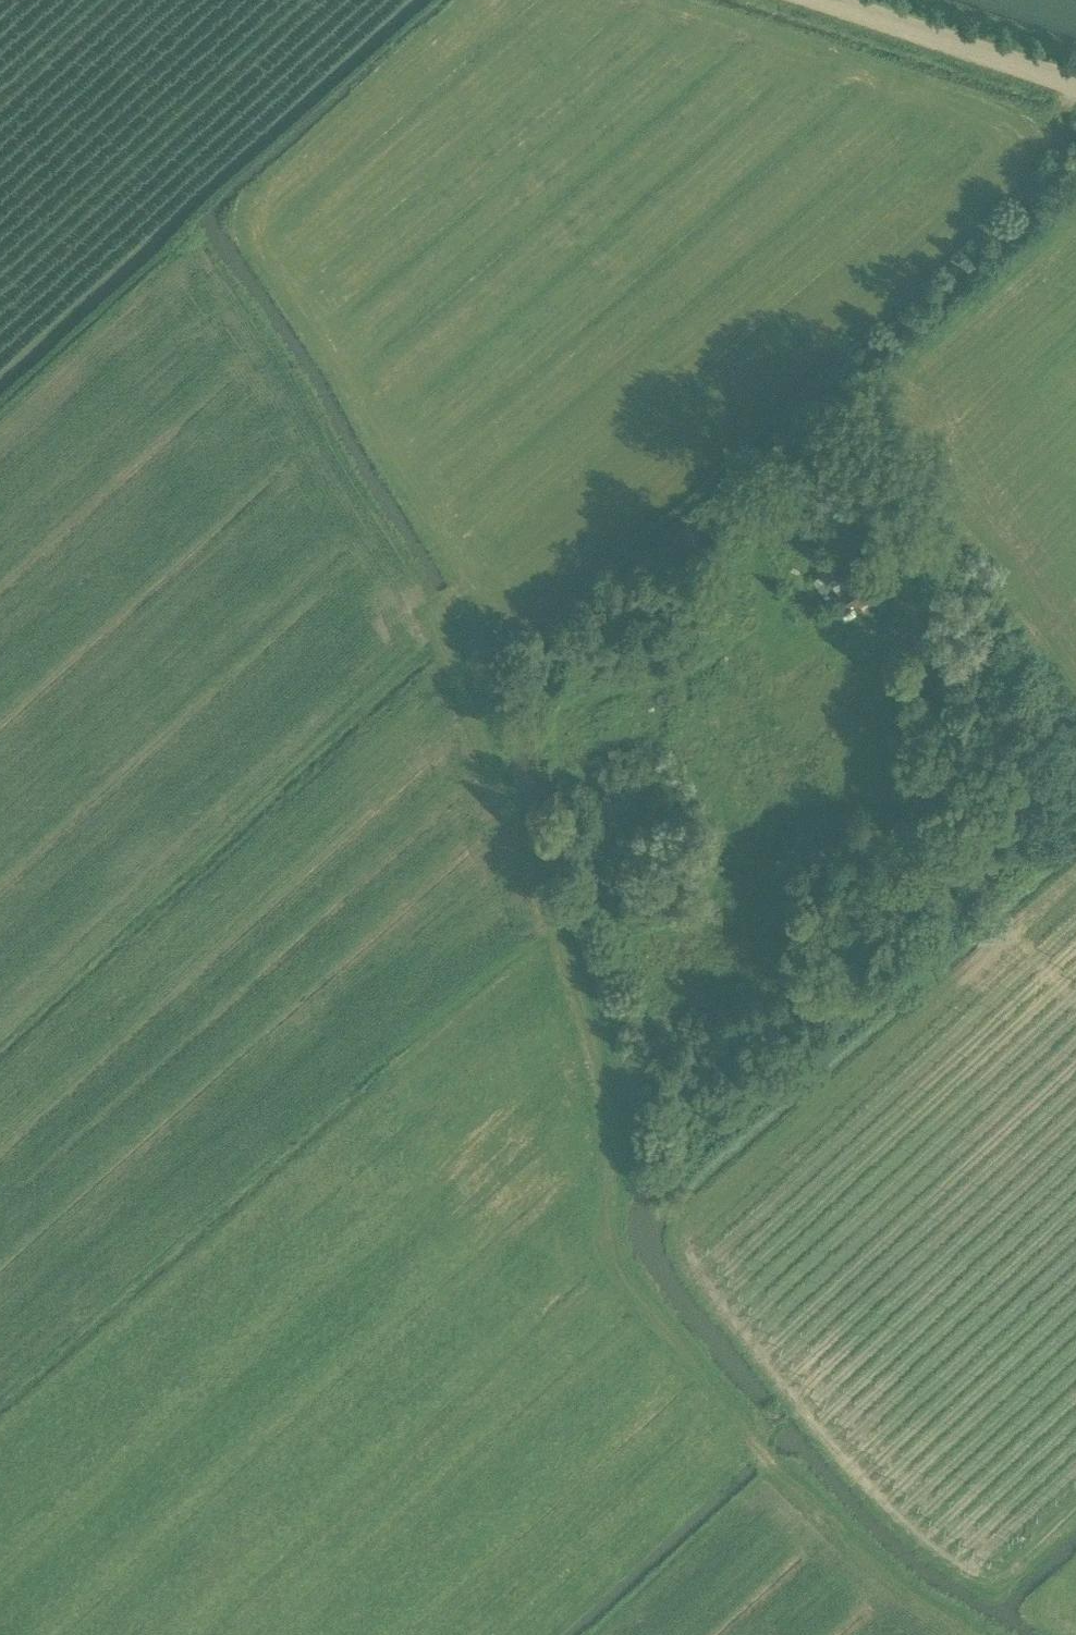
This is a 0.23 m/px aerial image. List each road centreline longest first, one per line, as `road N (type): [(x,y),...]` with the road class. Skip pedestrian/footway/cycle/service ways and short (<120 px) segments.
road 1 (unclassified): [(1075,89),(799,0)]

